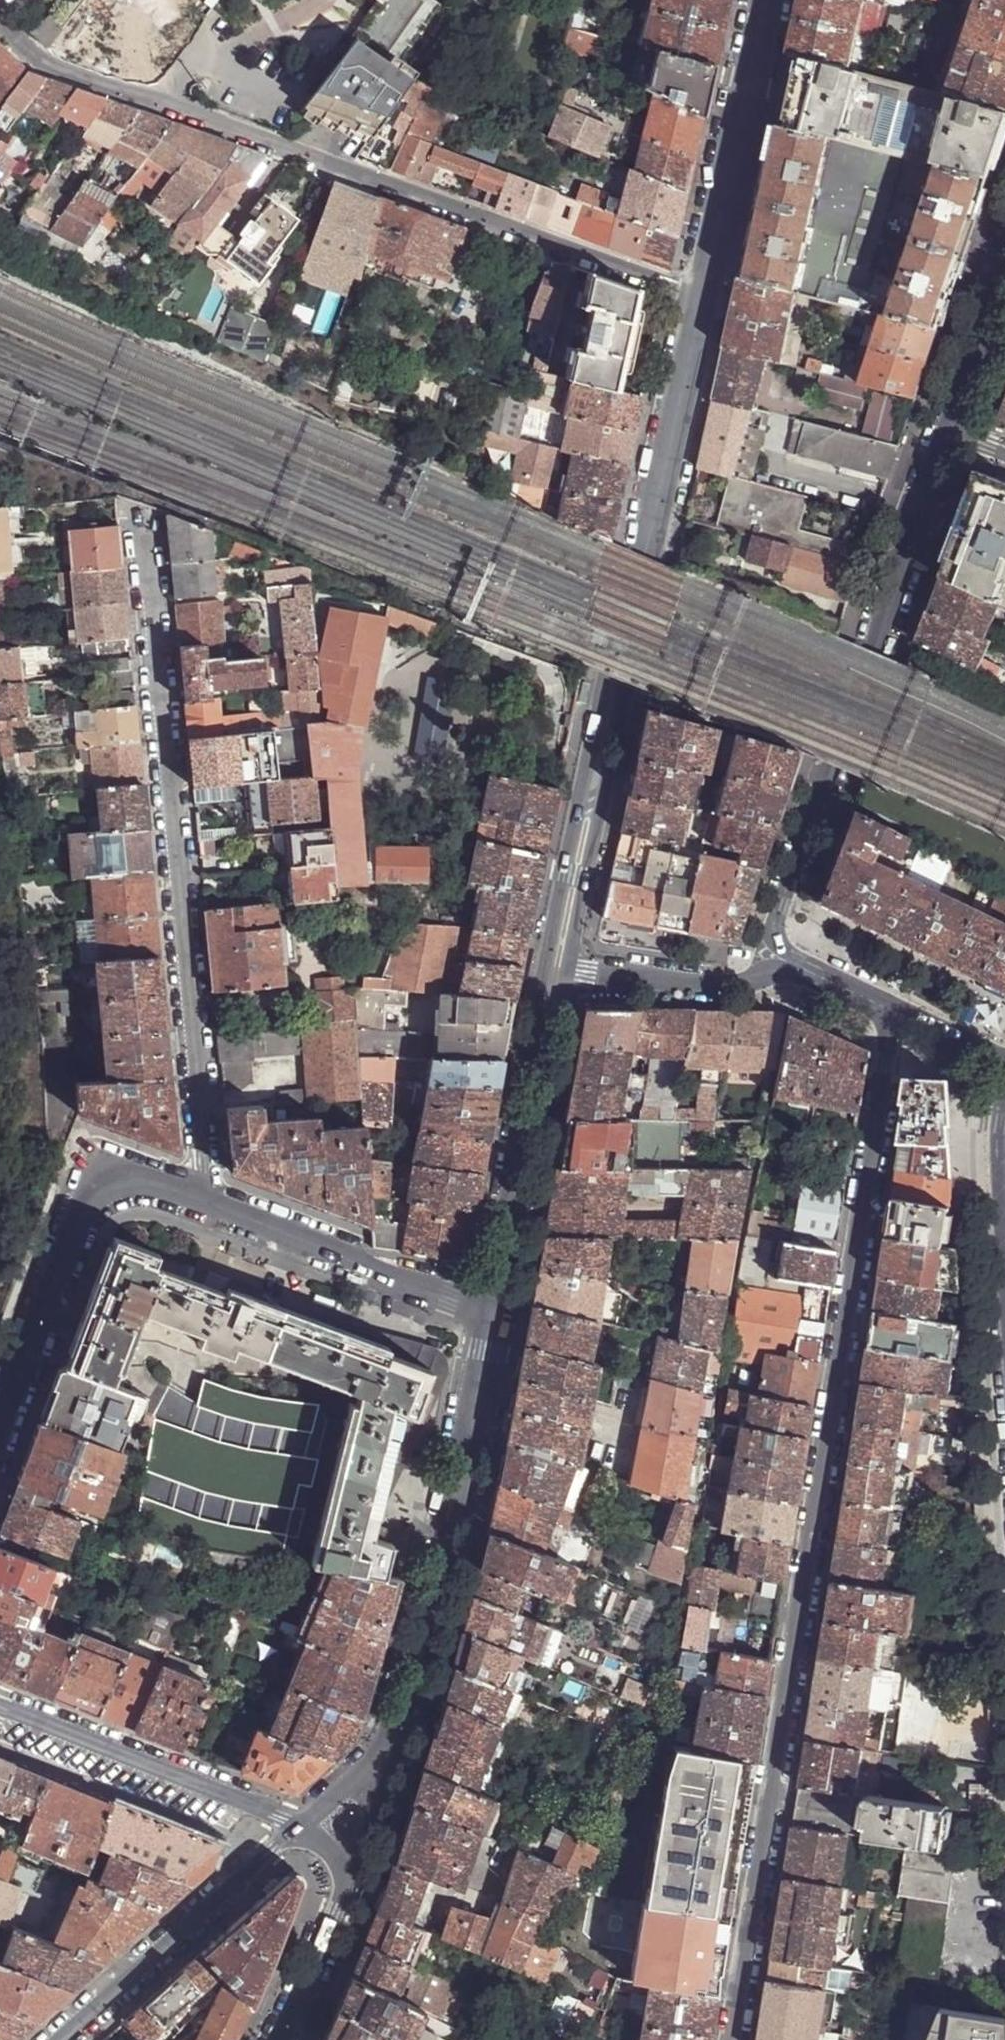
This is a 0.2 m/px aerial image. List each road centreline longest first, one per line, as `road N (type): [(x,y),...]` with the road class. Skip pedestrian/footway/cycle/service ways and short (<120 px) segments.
road 1 (residential): [(898,1016),(734,2039)]
road 2 (residential): [(0,20),(36,58),(698,294)]
road 3 (residential): [(210,1208),(142,511)]
road 4 (tertiary): [(555,974),(698,294)]
road 5 (residential): [(952,427),(790,877),(777,936),(799,968)]
road 6 (tertiary): [(406,1712),(491,1315)]
road 7 (residential): [(0,1439),(105,1168),(210,1208)]
road 8 (tertiary): [(491,1315),(555,974)]
road 9 (residential): [(293,1832),(0,1721)]
road 10 (tertiary): [(293,1832),(59,2039)]
road 11 (tertiary): [(698,294),(763,0)]
road 12 (residential): [(210,1208),(491,1315)]
road 13 (residential): [(555,974),(722,985),(799,968)]
road 14 (tertiary): [(282,2039),(351,1884)]
road 15 (residential): [(1004,277),(952,427)]

